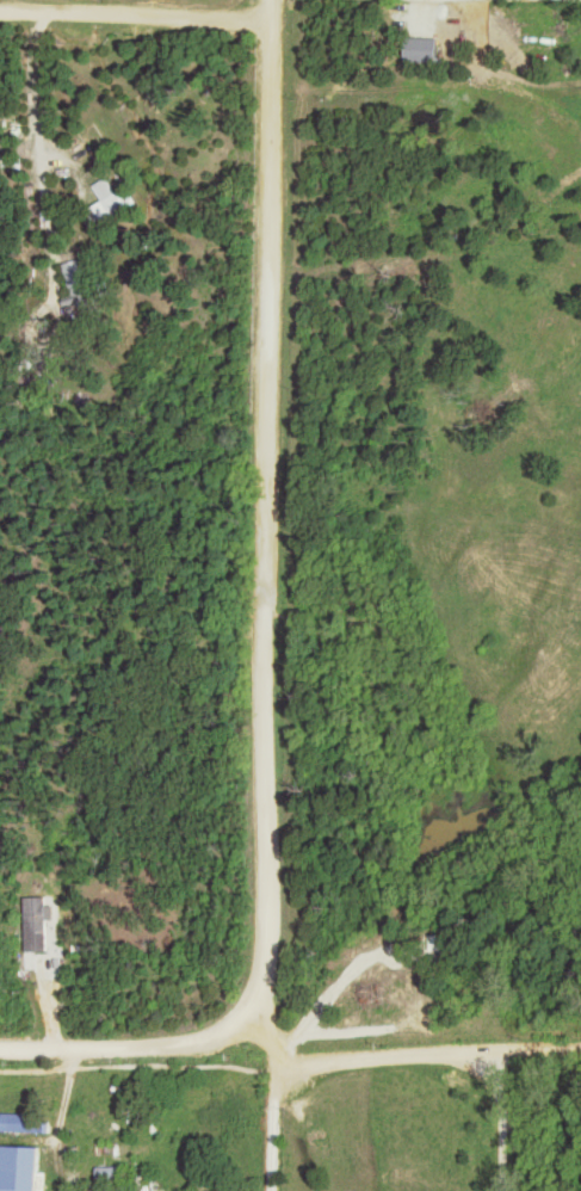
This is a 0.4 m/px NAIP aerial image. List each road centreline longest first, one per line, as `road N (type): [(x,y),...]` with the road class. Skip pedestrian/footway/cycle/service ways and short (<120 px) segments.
road 1 (residential): [(276,0),(271,962),(262,1024),(284,1070),(273,1190)]
road 2 (residential): [(284,1070),(580,1052)]
road 3 (residential): [(276,20),(0,13)]
road 4 (residential): [(0,1048),(218,1043),(262,1024)]

